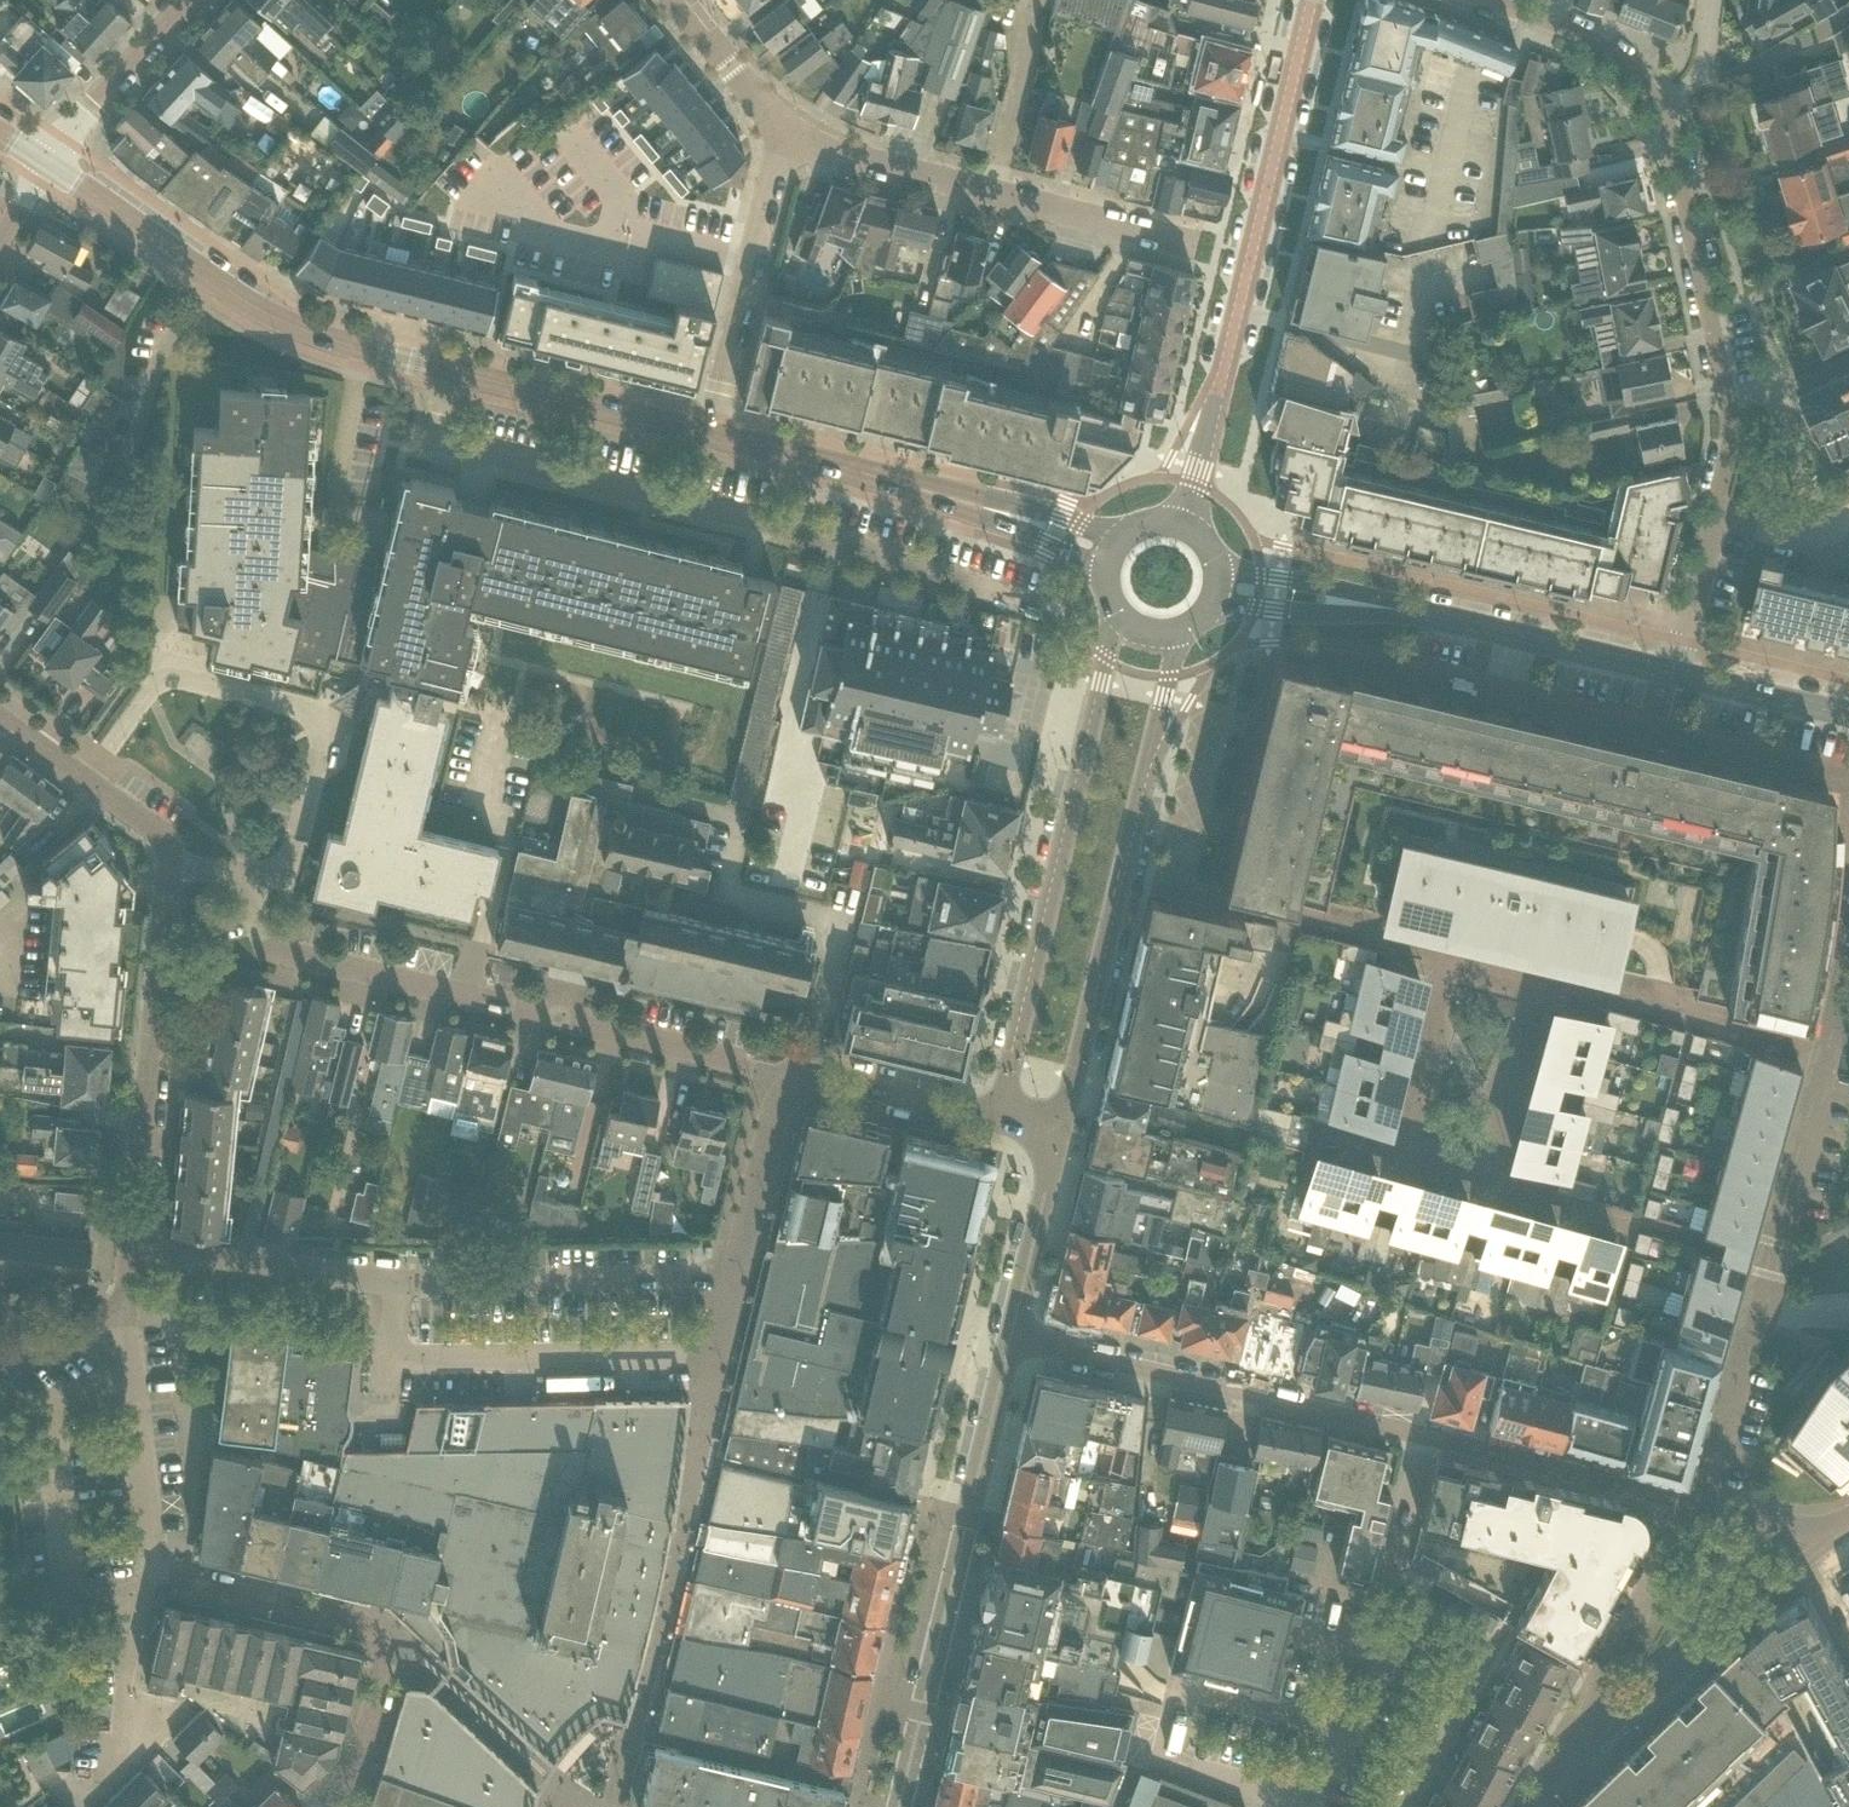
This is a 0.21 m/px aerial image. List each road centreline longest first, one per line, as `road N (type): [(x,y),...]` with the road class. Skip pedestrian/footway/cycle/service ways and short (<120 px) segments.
road 1 (residential): [(785,1092),(742,1062),(288,962),(270,946),(253,894),(164,842)]
road 2 (residential): [(0,1350),(124,1307),(136,1263),(164,842)]
road 3 (residential): [(1659,110),(1684,191),(1732,446),(1676,675)]
road 4 (residential): [(1185,524),(1311,0)]
road 5 (residential): [(1117,612),(998,1115)]
road 6 (residential): [(1060,1128),(1180,631)]
road 7 (residential): [(1010,1336),(898,1806)]
road 8 (tertiary): [(41,158),(283,317),(357,349),(462,375)]
road 9 (residential): [(1695,1501),(1824,1057)]
road 10 (residential): [(1192,243),(820,138),(783,116)]
road 11 (residential): [(1010,1336),(1424,1436)]
road 12 (residential): [(788,528),(457,440),(447,420),(462,375)]
road 13 (residential): [(1824,1057),(1449,960)]
road 14 (residential): [(1539,1794),(1635,1702),(1830,1539)]
road 15 (residential): [(1539,1794),(1695,1501)]
road 16 (residential): [(711,436),(783,116)]
road 17 (tertiary): [(1676,675),(1360,609)]
road 18 (residential): [(1424,1436),(1695,1501)]
road 19 (residential): [(713,1359),(785,1092)]
road 20 (residential): [(1398,1660),(1434,1596),(1391,1571),(1424,1436)]
road 21 (tertiary): [(462,375),(711,436)]
road 22 (residential): [(1029,600),(788,528)]
road 23 (residential): [(1633,1223),(1398,1156)]
road 24 (residential): [(998,1115),(822,1075),(785,1092)]
road 25 (residential): [(1060,1128),(1010,1336)]
road 26 (residential): [(41,158),(72,112),(182,0)]
road 27 (residential): [(1491,0),(1604,46),(1637,74),(1659,110)]
road 28 (tertiary): [(812,461),(1011,517)]
road 29 (residential): [(164,842),(0,717)]
road 30 (residential): [(1398,1156),(1449,960)]
road 31 (residential): [(1180,1691),(1356,1737)]
road 32 (residential): [(340,1806),(368,1733),(390,1636)]
road 33 (tertiary): [(1848,716),(1676,675)]
road 34 (residential): [(1848,14),(1728,78),(1700,74)]
road 35 (residential): [(783,116),(682,0)]
road 36 (tertiary): [(1360,609),(1321,588),(1218,564)]
road 37 (tertiary): [(1215,599),(1318,615),(1360,609)]
road 38 (residential): [(1830,1539),(1695,1501)]

